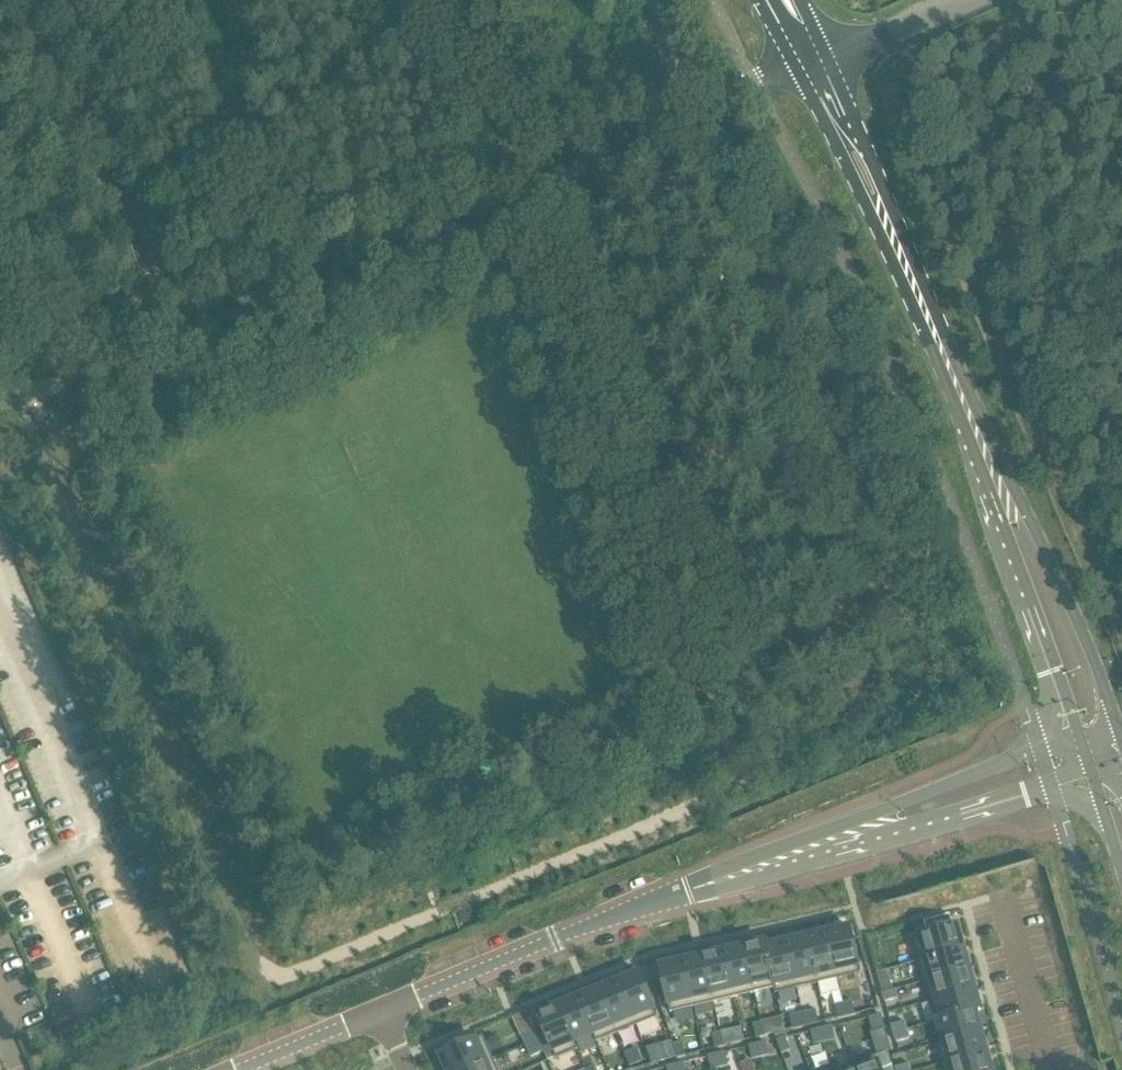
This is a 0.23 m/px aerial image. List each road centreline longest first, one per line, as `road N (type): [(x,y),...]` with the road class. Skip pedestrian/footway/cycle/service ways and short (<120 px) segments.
road 1 (track): [(521,176),(0,403)]
road 2 (unclassified): [(688,892),(789,870),(1096,778)]
road 3 (unclassified): [(1082,737),(828,829),(688,892)]
road 4 (secondary): [(1119,724),(1033,525),(956,374)]
road 5 (secondary): [(956,374),(1082,737)]
road 6 (secondary): [(956,374),(807,66)]
road 7 (residential): [(379,1013),(688,892)]
road 8 (residential): [(1050,1069),(1001,895)]
road 9 (unclassified): [(807,66),(953,0)]
road 10 (residential): [(242,1069),(379,1013)]

